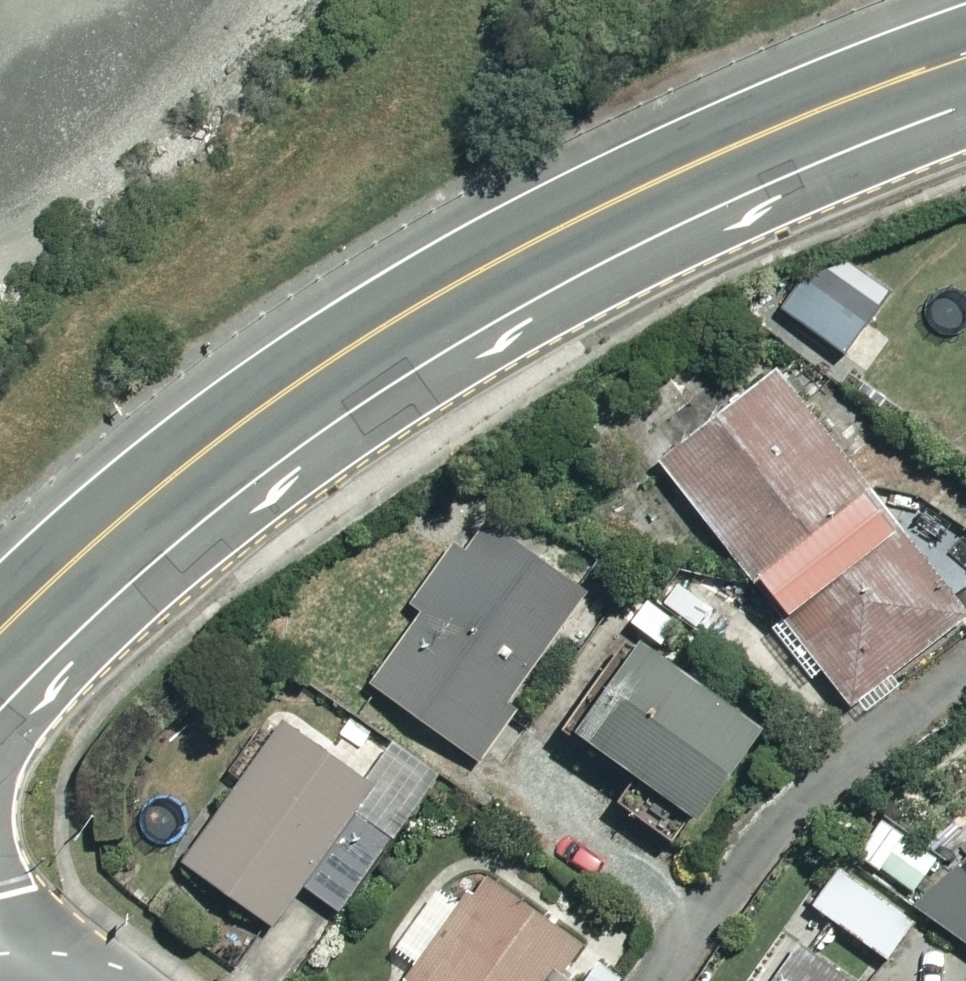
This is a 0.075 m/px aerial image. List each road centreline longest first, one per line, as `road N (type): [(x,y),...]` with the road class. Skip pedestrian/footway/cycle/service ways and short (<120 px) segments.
road 1 (residential): [(965,120),(699,237),(529,326),(390,412),(244,513),(87,650),(25,712),(0,760)]
road 2 (trunk): [(0,614),(377,320),(788,115),(965,51)]

